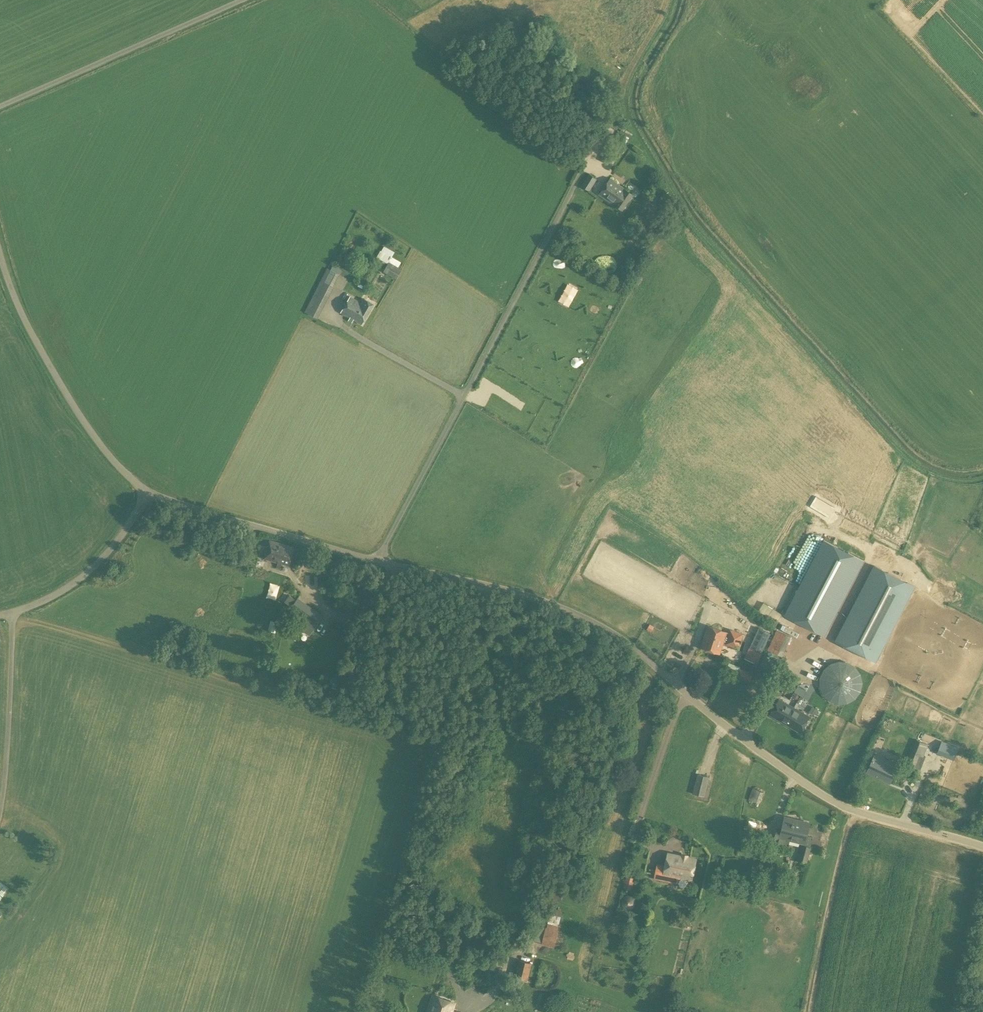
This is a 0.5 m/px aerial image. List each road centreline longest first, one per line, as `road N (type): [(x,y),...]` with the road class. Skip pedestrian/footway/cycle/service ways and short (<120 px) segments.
road 1 (unclassified): [(982,849),(848,809),(810,788),(611,630),(577,612),(149,491)]
road 2 (unclassified): [(149,491),(77,413),(22,315),(0,255)]
road 3 (unclassified): [(149,491),(85,574),(0,614)]

